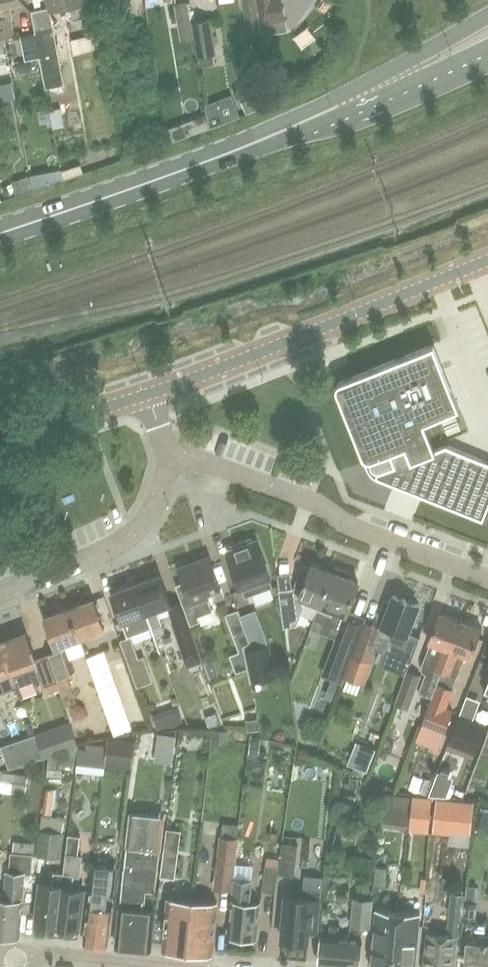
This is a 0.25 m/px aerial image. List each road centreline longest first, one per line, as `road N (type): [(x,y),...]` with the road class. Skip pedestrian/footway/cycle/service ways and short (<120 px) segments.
road 1 (primary): [(0,232),(218,157),(424,65)]
road 2 (tertiary): [(146,395),(487,260)]
road 3 (residential): [(487,579),(170,450)]
road 4 (residential): [(0,594),(128,544),(160,492),(170,450)]
road 5 (tertiary): [(0,439),(146,395)]

